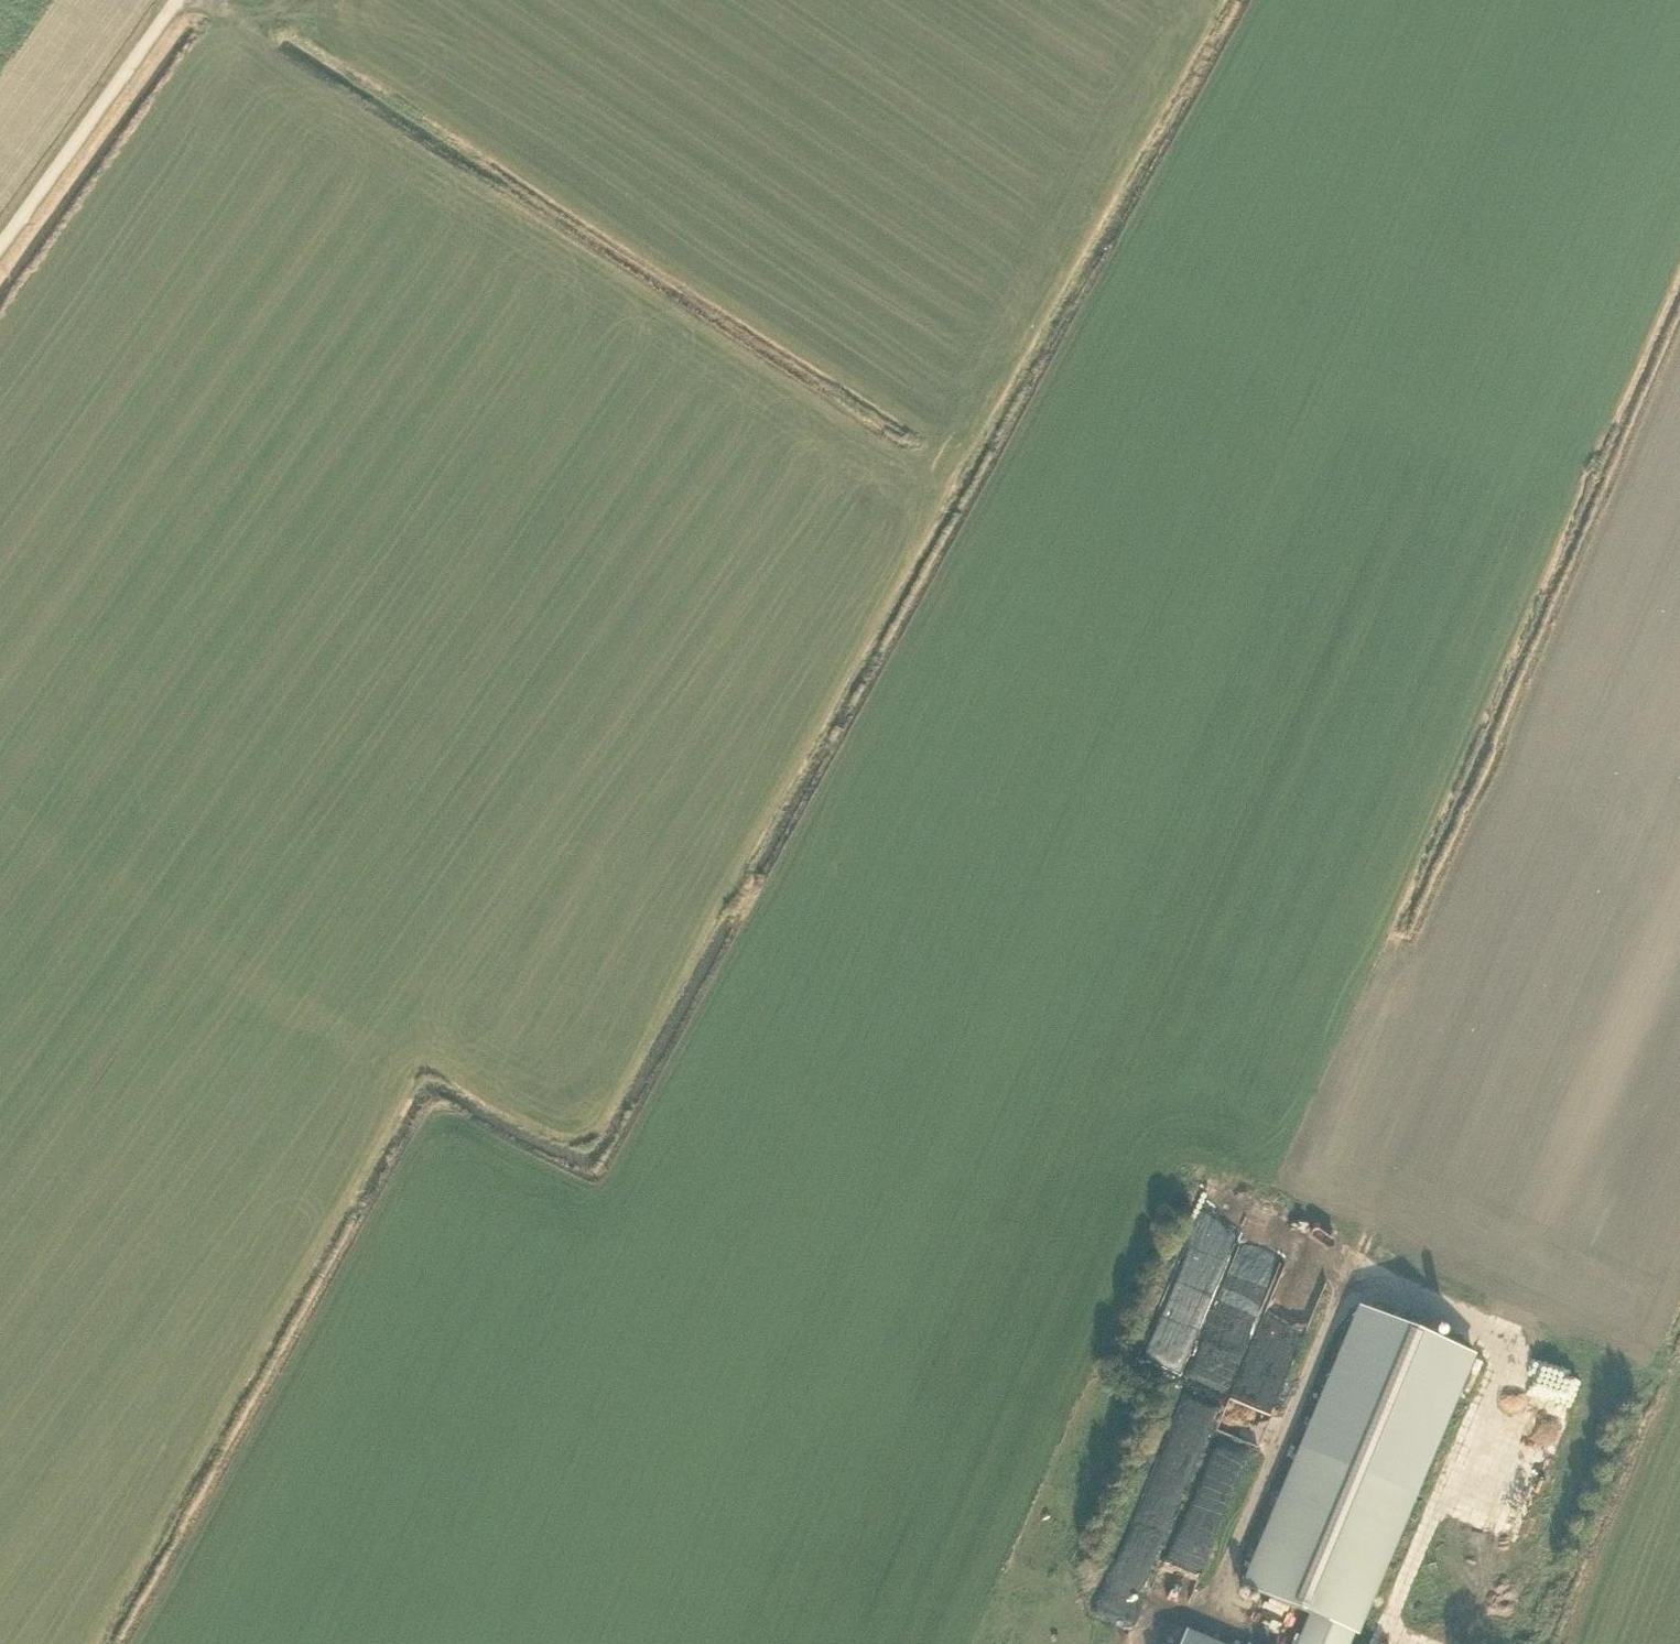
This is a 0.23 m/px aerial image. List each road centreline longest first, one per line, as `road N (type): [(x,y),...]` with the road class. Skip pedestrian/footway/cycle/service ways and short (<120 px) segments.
road 1 (unclassified): [(0,257),(184,0)]

